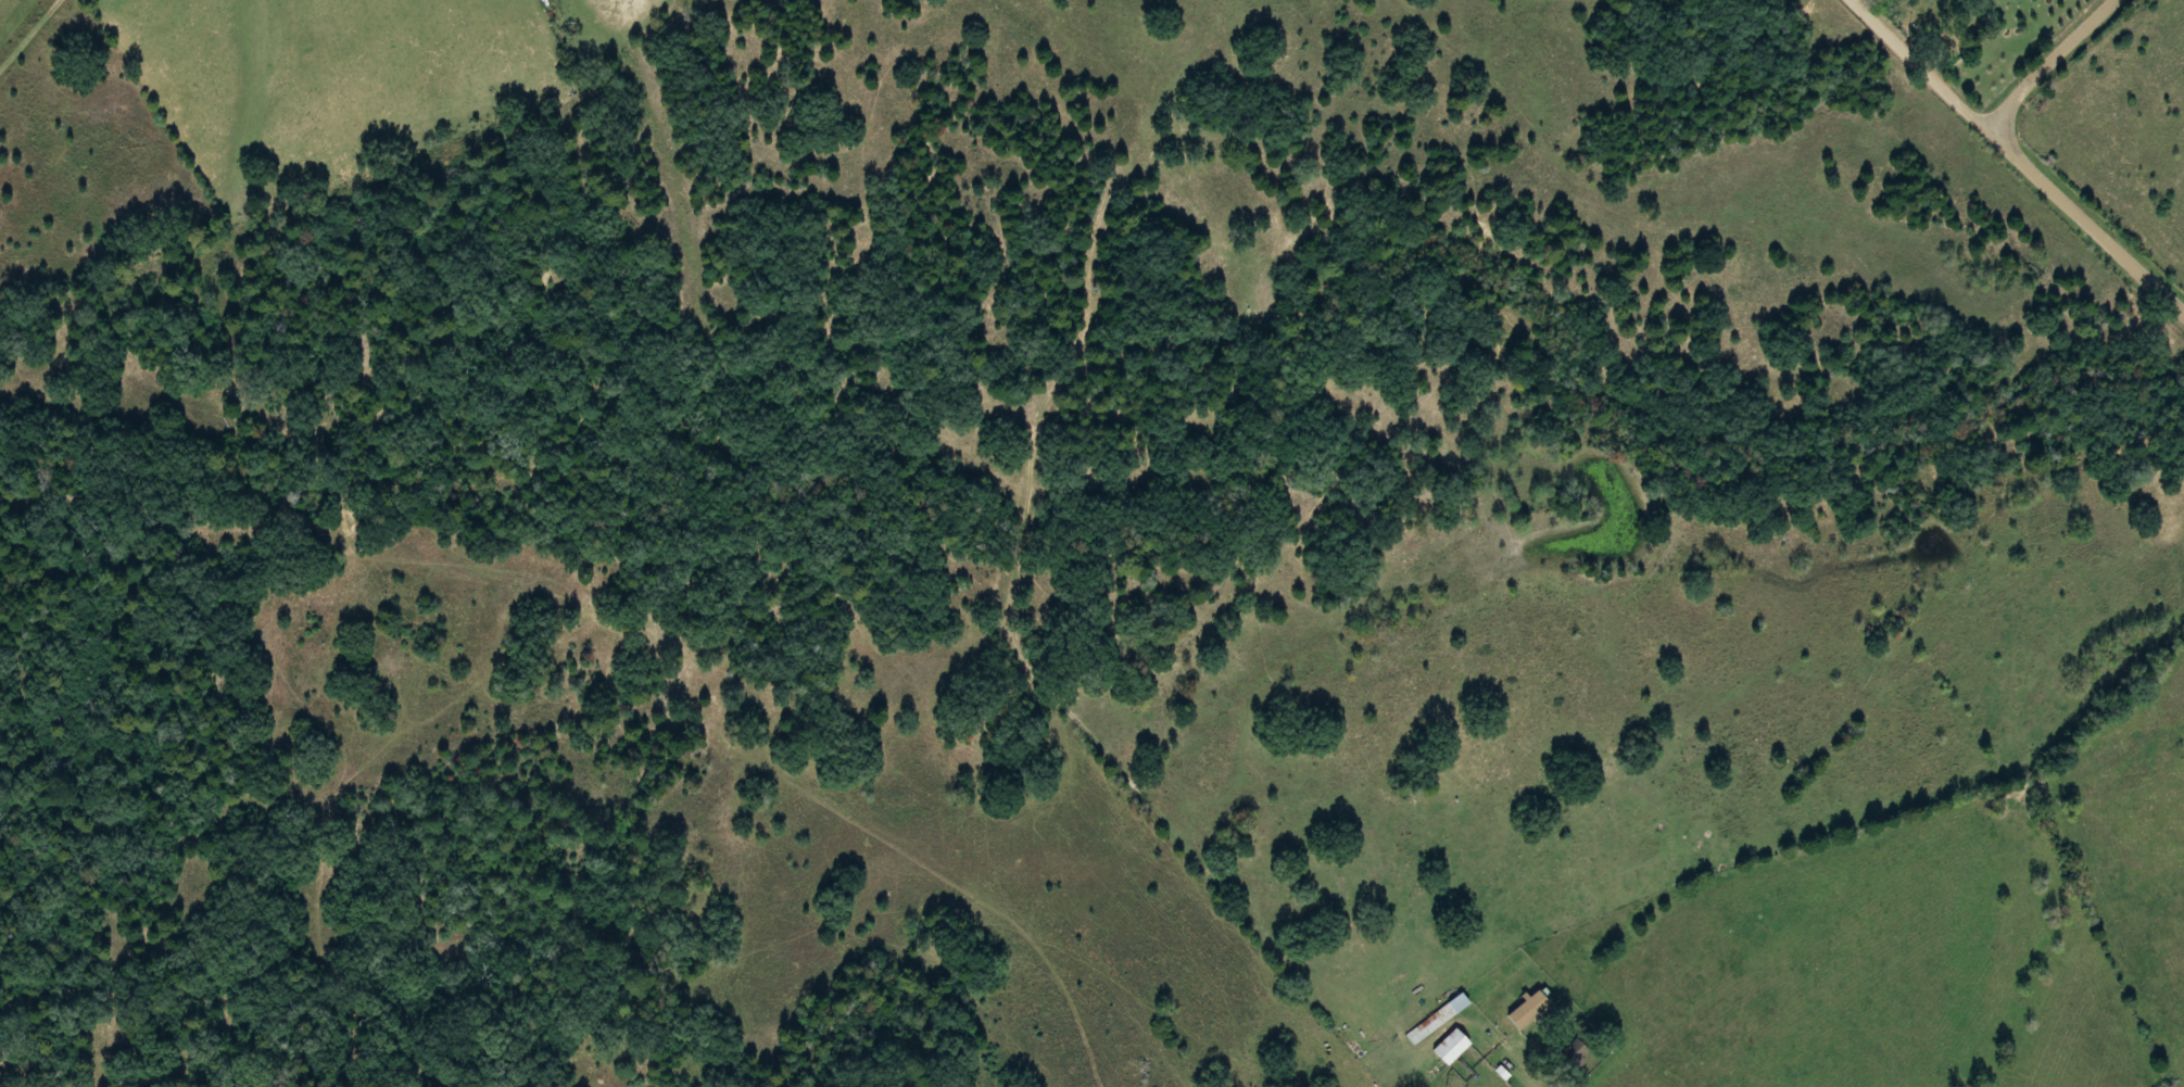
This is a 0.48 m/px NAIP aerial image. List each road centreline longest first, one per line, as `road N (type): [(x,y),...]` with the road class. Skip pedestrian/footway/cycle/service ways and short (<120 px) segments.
road 1 (residential): [(2183,309),(1987,126)]
road 2 (residential): [(1987,126),(1855,0)]
road 3 (residential): [(1987,126),(2114,0)]

